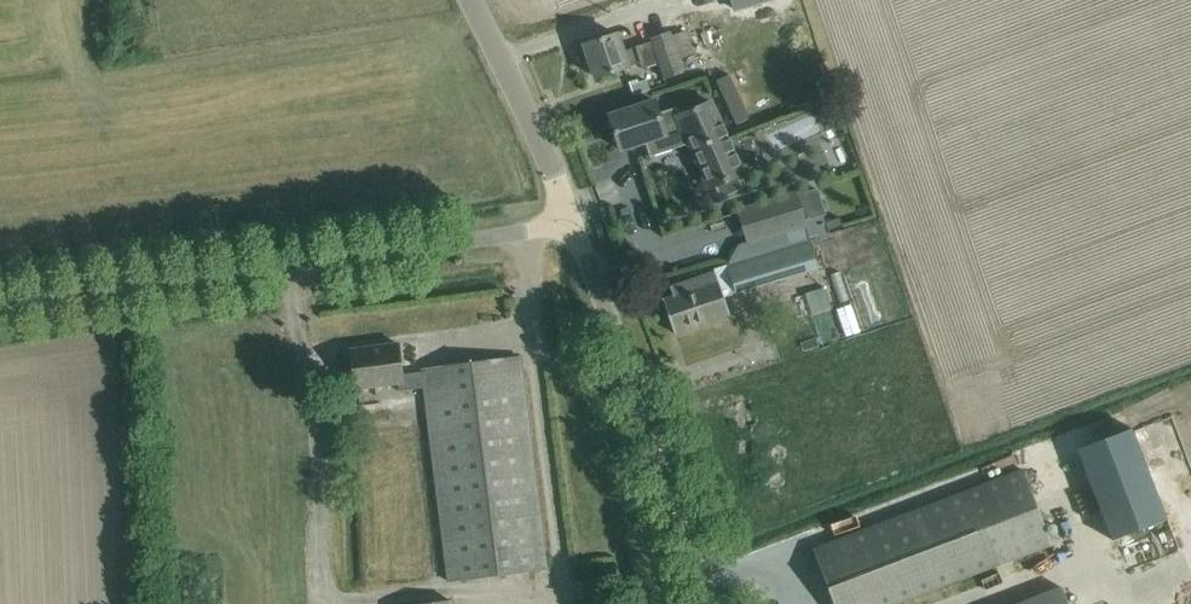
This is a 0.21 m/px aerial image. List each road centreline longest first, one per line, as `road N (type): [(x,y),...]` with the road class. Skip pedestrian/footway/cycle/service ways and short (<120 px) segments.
road 1 (residential): [(0,301),(572,222)]
road 2 (unclassified): [(713,603),(572,222)]
road 3 (residential): [(572,222),(472,0)]

